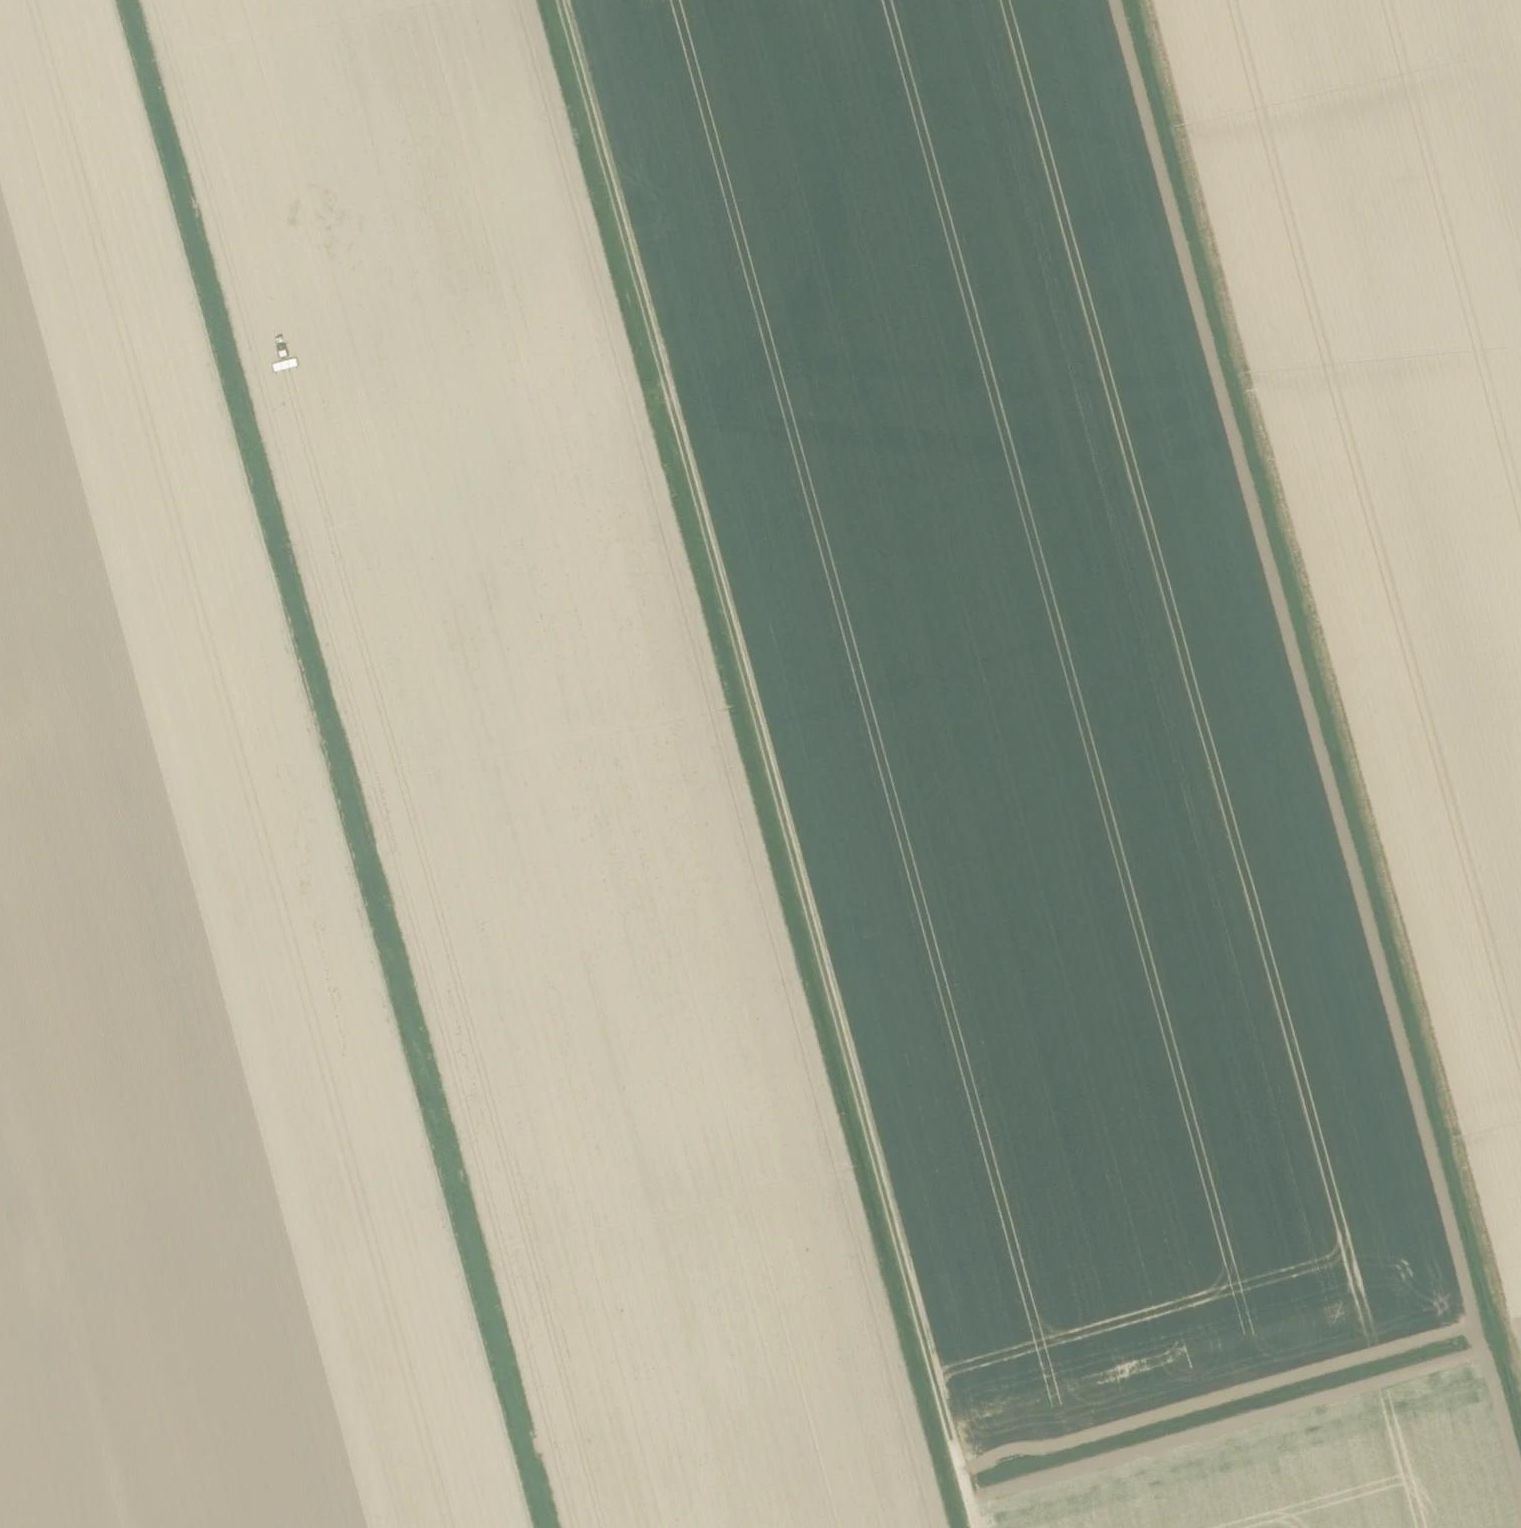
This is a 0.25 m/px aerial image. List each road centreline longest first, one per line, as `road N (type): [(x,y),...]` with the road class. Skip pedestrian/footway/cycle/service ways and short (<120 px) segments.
road 1 (track): [(975,1527),(559,0)]

